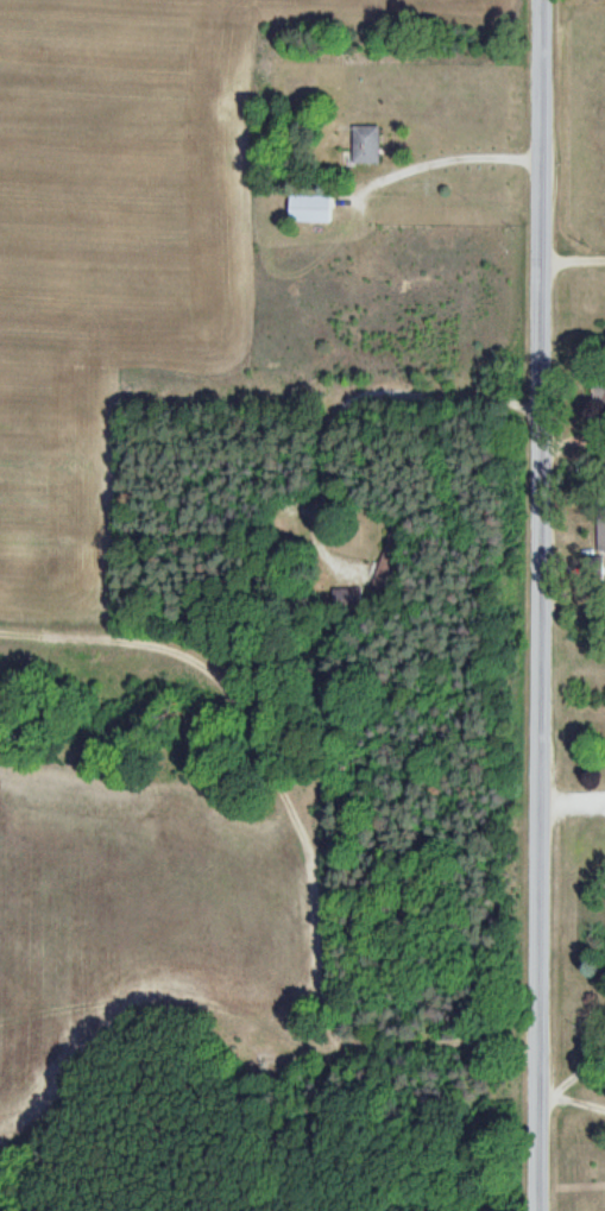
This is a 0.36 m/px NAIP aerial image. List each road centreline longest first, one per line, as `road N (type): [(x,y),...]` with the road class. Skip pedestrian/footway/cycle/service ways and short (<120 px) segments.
road 1 (residential): [(522,1210),(526,0)]
road 2 (track): [(0,745),(166,917),(250,973),(348,1001),(522,1008)]
road 3 (residential): [(524,485),(288,447),(228,526)]

